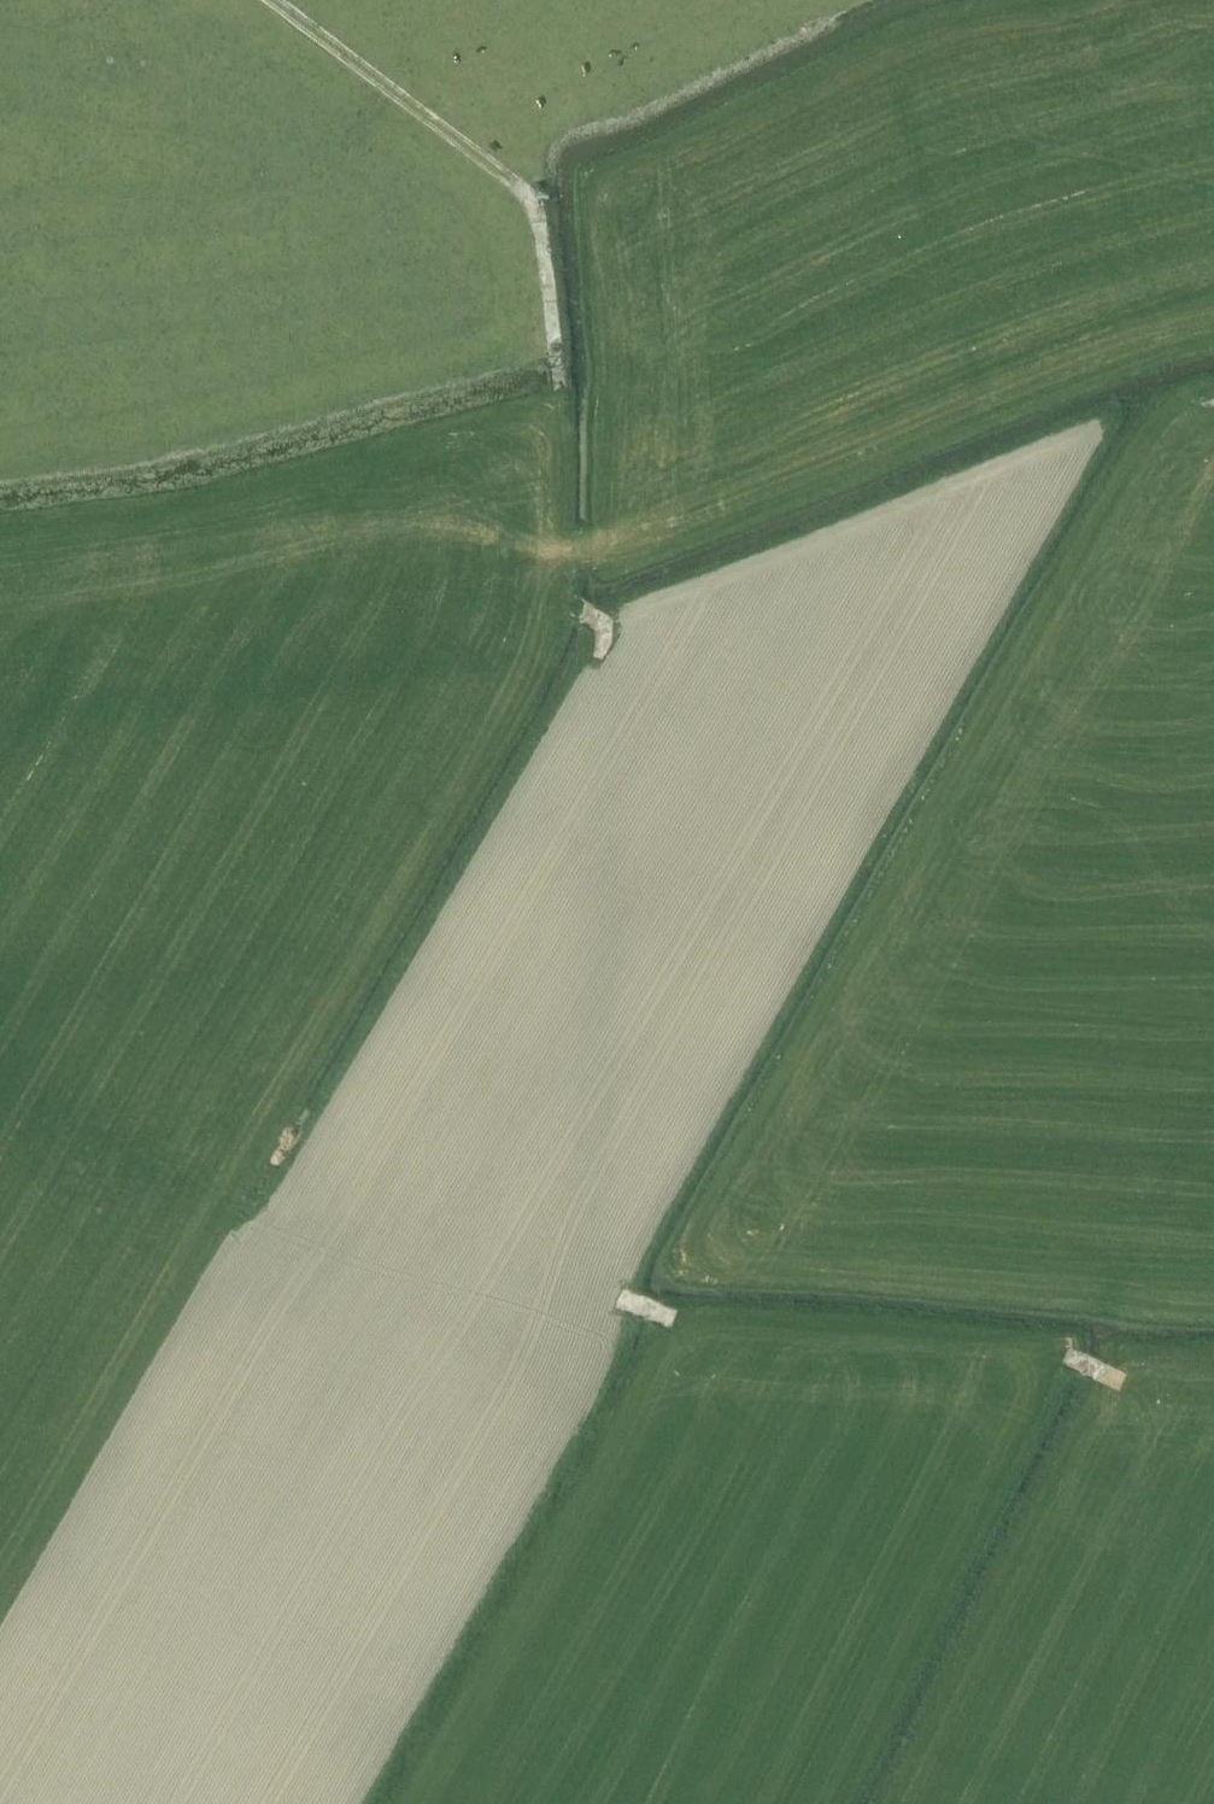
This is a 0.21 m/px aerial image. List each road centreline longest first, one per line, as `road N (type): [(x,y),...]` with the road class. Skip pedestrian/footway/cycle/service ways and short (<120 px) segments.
road 1 (track): [(275,0),(541,202),(558,376)]

